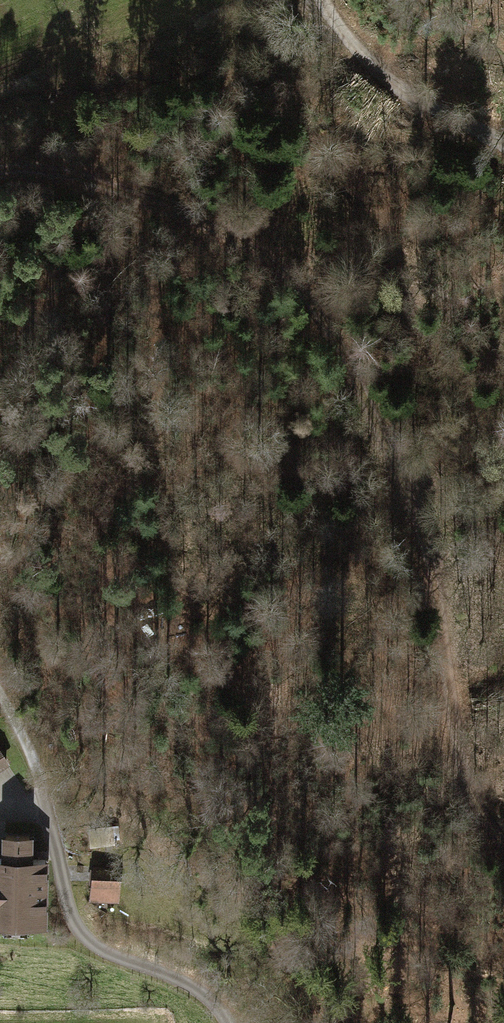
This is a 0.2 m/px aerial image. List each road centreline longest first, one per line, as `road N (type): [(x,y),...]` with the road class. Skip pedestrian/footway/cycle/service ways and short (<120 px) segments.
road 1 (track): [(503,852),(462,781),(435,580),(403,480),(330,324),(275,262),(180,213),(63,170),(0,169)]
road 2 (residential): [(227,1022),(187,983),(83,937),(43,803),(0,801)]
road 3 (track): [(325,0),(344,41),(399,92),(503,143)]

